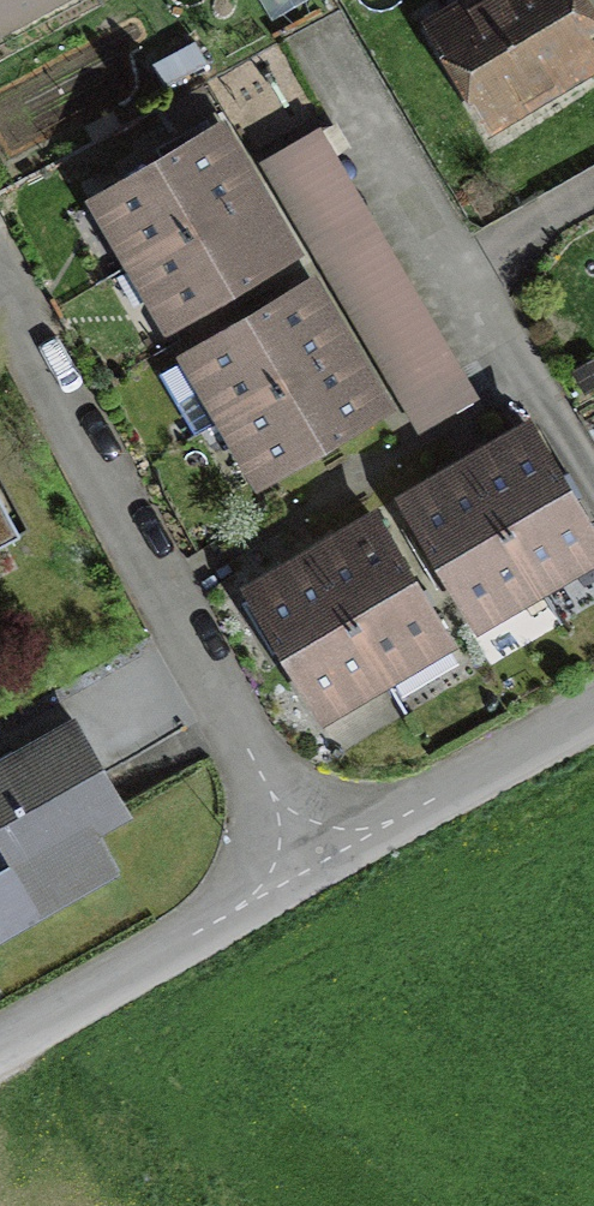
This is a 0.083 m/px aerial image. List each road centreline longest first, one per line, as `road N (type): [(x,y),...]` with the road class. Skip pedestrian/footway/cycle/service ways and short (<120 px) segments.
road 1 (residential): [(312,867),(0,272)]
road 2 (residential): [(0,1040),(312,867)]
road 3 (residential): [(312,867),(593,708)]

